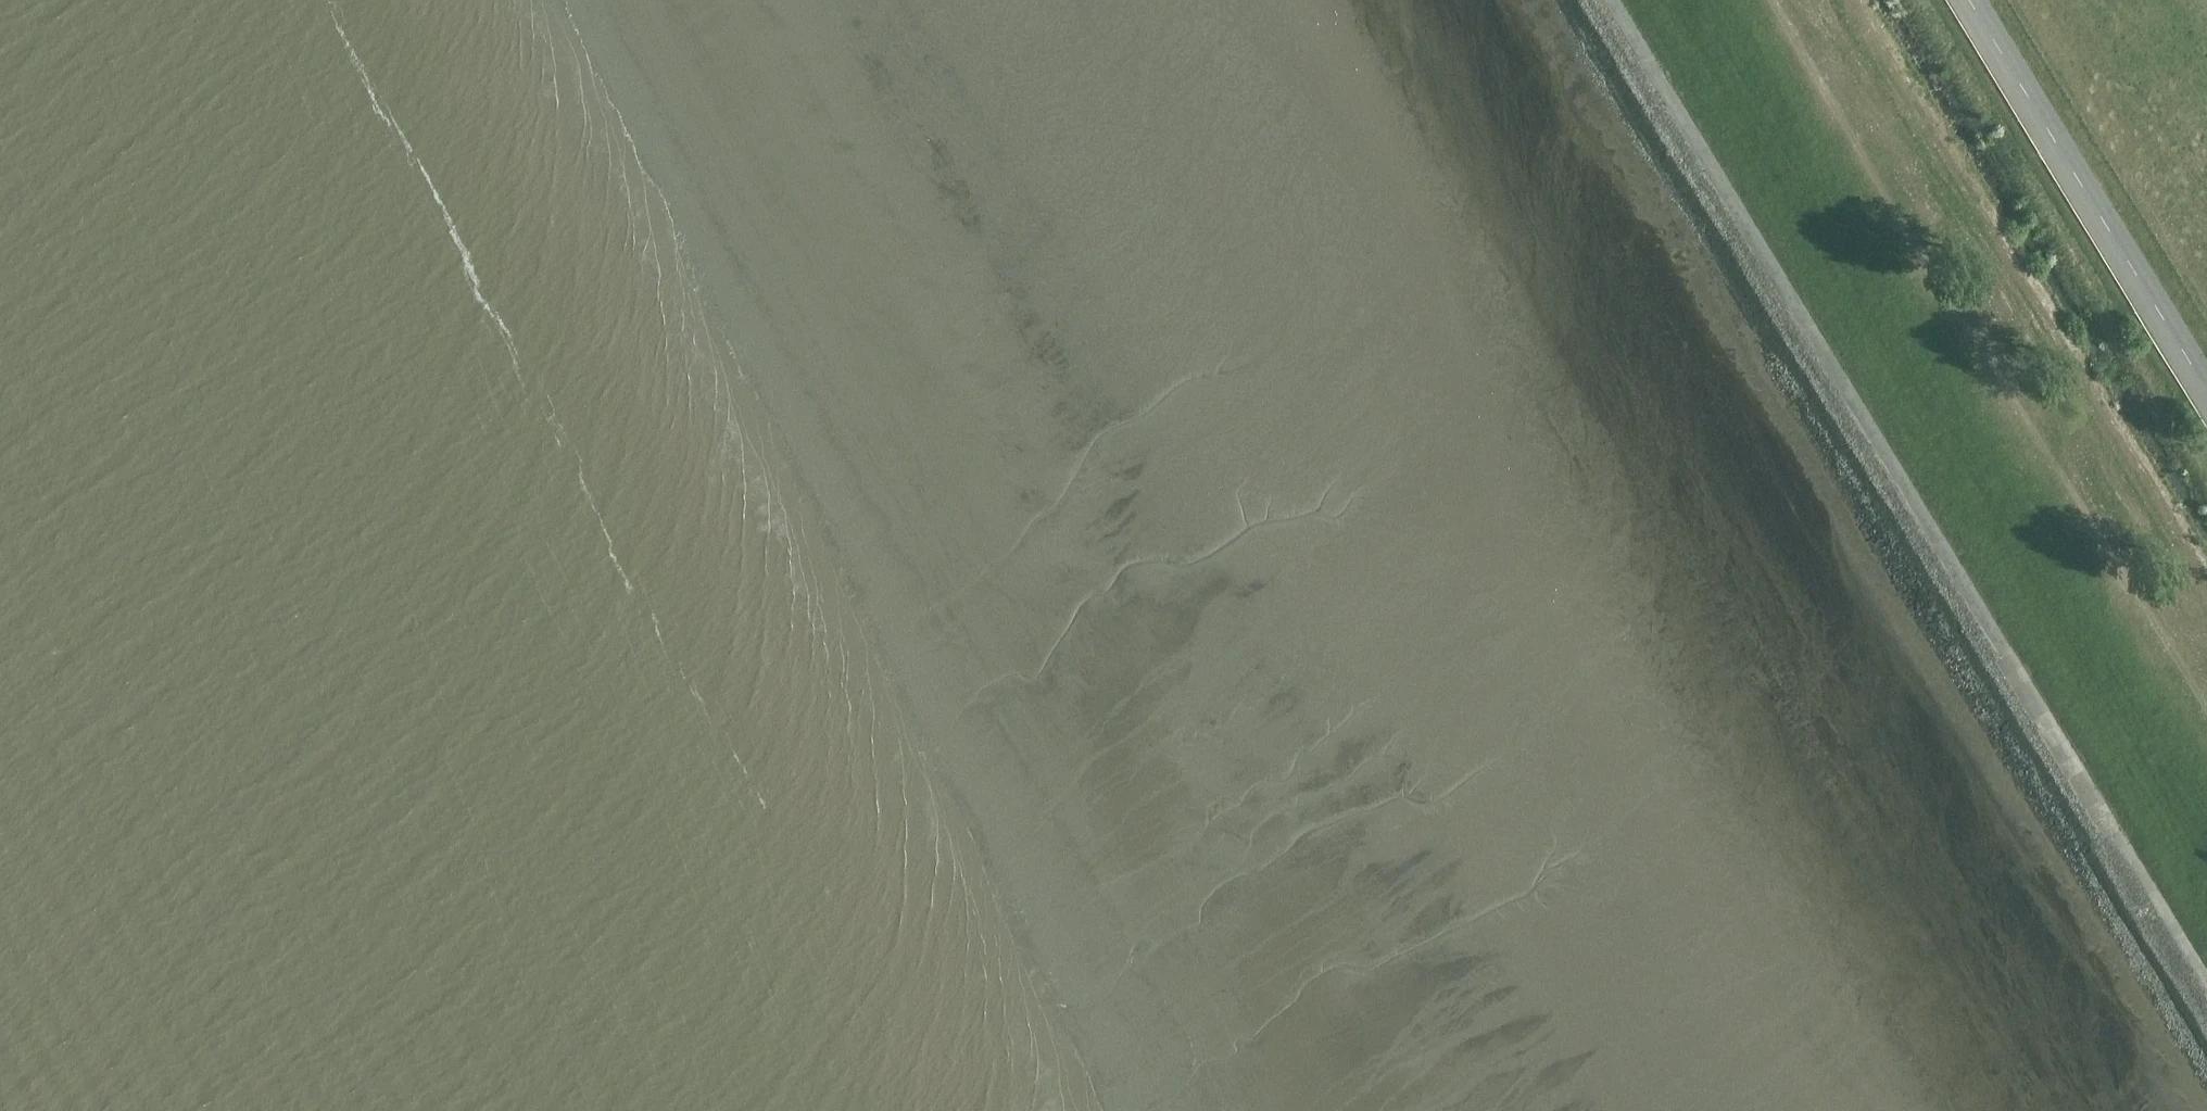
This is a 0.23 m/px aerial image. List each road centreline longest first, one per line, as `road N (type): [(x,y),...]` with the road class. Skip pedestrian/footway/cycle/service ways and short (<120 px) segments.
road 1 (residential): [(1969,0),(2206,389)]

